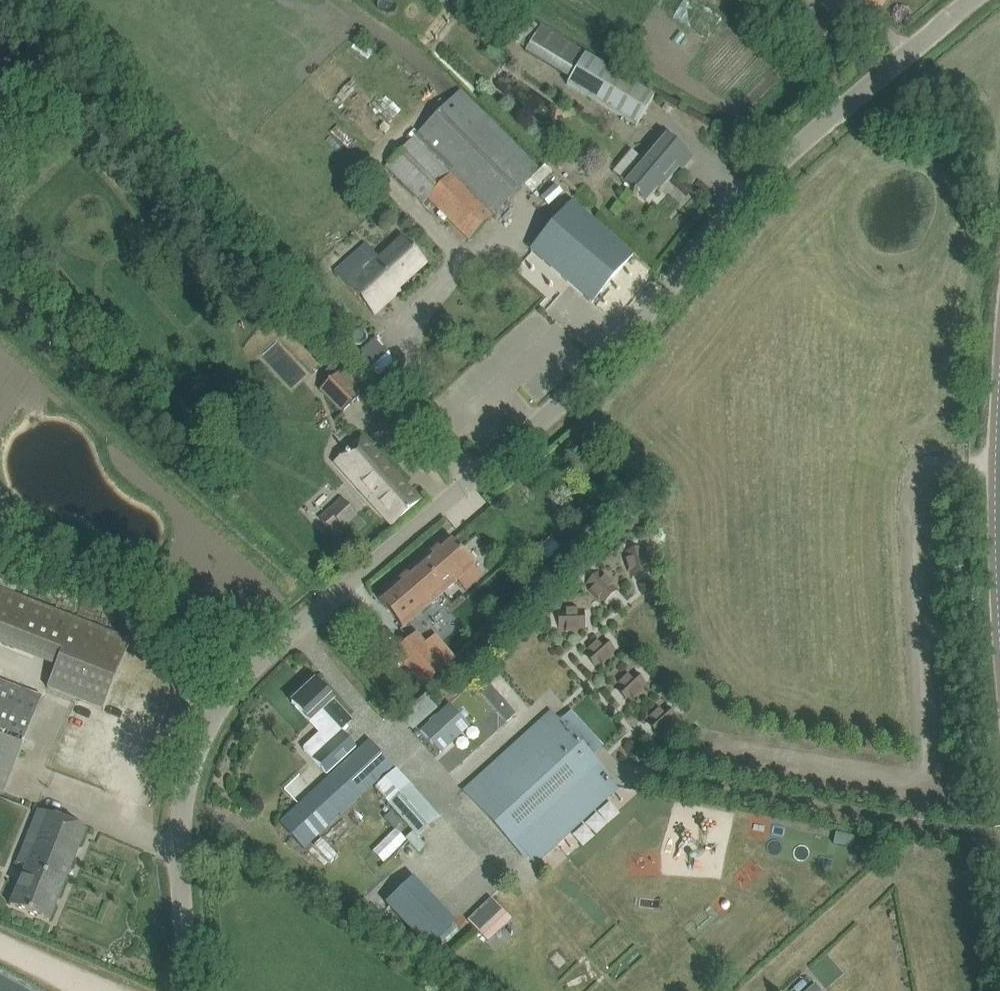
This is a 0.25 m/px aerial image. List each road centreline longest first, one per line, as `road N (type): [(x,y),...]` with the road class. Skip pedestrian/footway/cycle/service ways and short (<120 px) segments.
road 1 (unclassified): [(219,990),(218,815),(262,676),(593,378),(730,214),(830,116),(976,0)]
road 2 (tertiary): [(999,636),(993,423),(999,368)]

